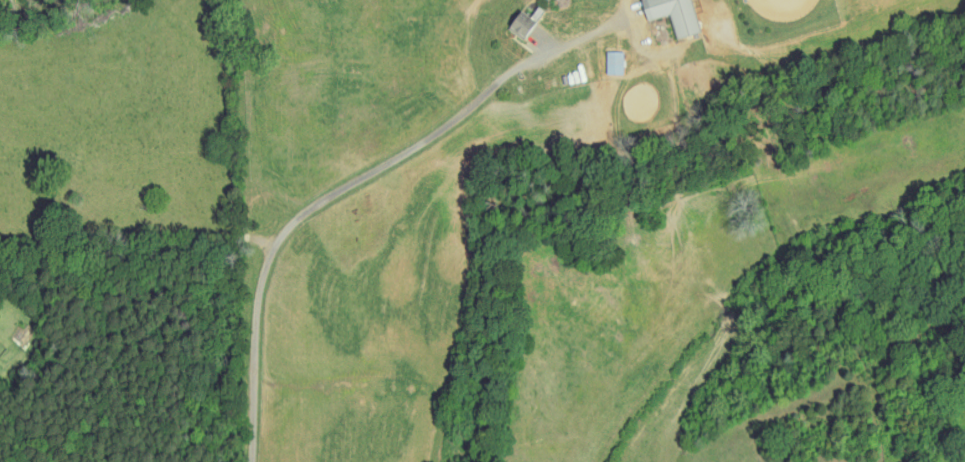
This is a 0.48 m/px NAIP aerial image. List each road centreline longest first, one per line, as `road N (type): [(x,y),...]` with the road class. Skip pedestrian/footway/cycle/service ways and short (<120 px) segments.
road 1 (residential): [(245,461),(262,267)]

